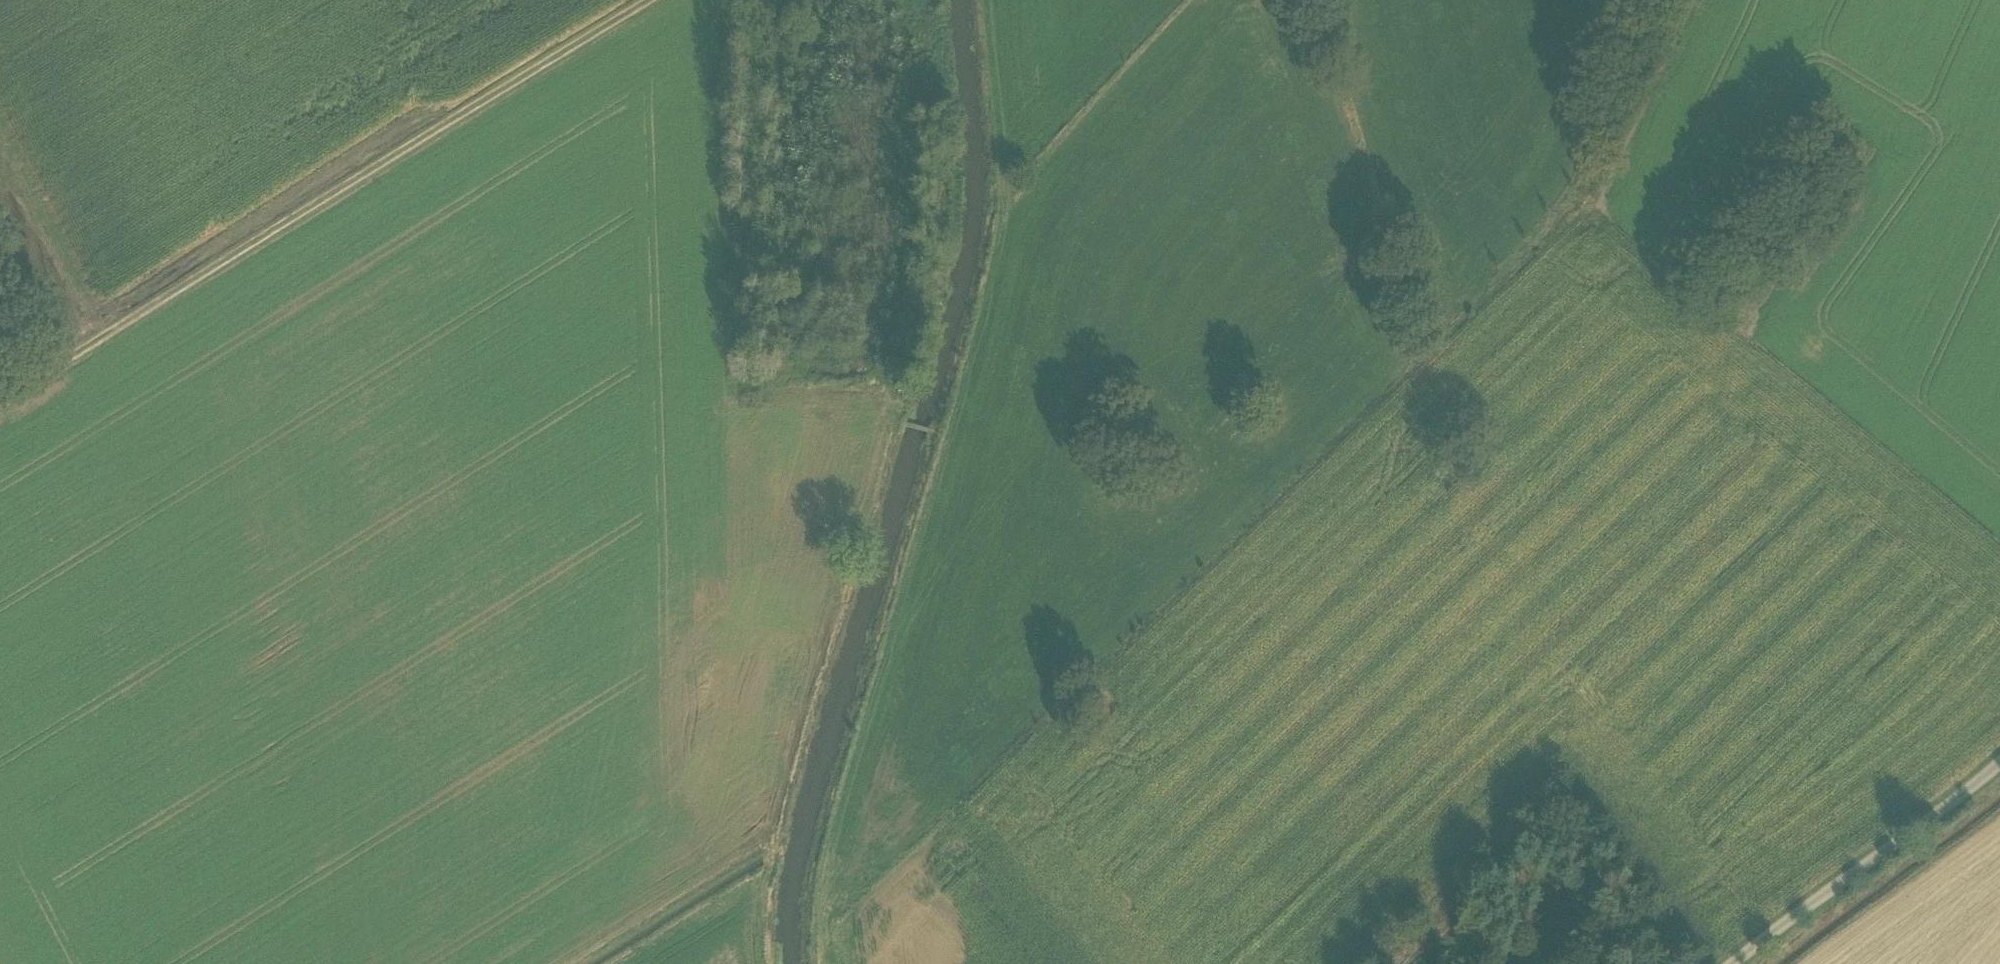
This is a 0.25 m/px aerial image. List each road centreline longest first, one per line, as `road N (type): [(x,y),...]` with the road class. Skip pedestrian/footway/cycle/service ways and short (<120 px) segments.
road 1 (track): [(666,0),(0,411)]
road 2 (track): [(1999,773),(1749,963)]

